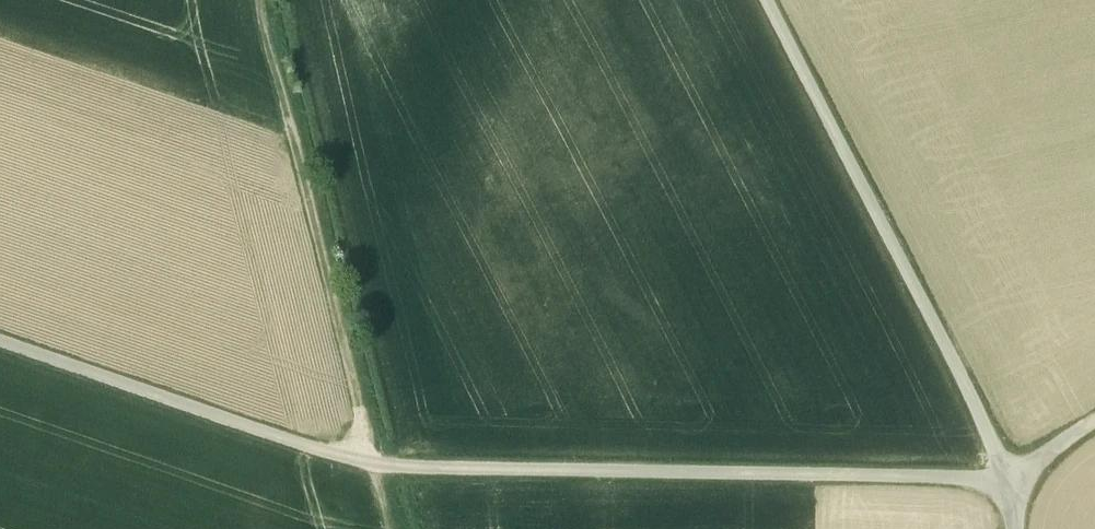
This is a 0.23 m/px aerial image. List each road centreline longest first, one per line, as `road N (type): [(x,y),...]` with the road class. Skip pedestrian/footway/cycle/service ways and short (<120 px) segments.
road 1 (track): [(1007,479),(369,463)]
road 2 (track): [(1007,479),(769,0)]
road 3 (track): [(369,463),(259,0)]
road 4 (track): [(369,463),(0,343)]

